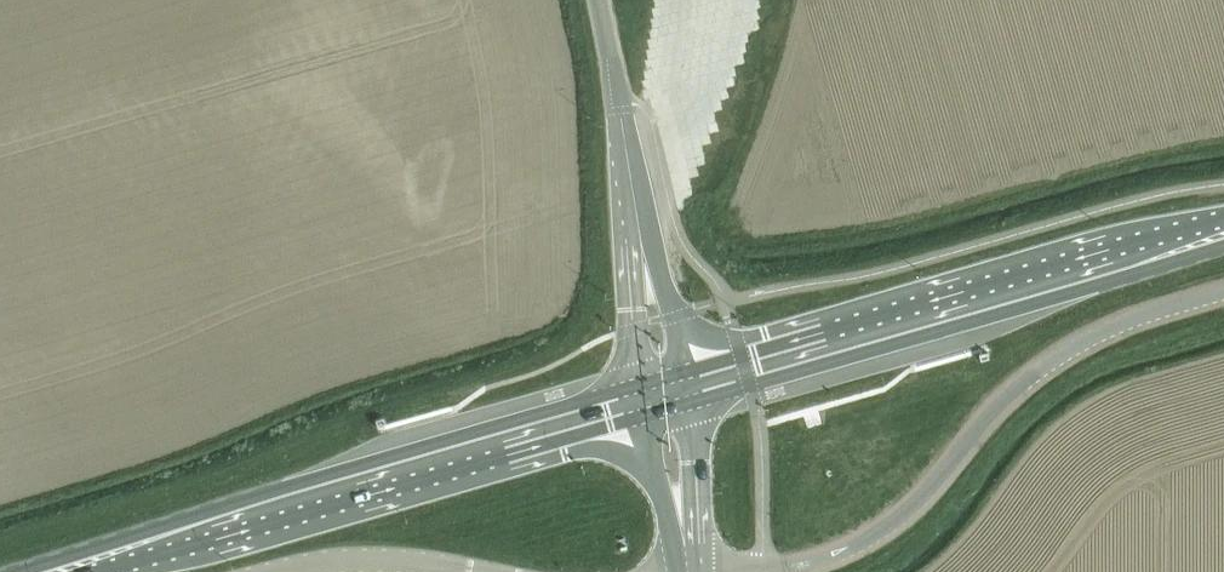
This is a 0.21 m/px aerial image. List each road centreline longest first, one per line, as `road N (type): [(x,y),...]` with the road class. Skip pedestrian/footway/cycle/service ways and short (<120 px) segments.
road 1 (primary): [(644,399),(46,571)]
road 2 (primary): [(1223,232),(686,387)]
road 3 (unclassified): [(769,571),(817,561),(882,528),(1047,364),(1150,312),(1223,291)]
road 4 (unclassified): [(283,571),(365,559),(469,571)]
road 5 (tertiary): [(639,239),(630,306),(644,399)]
road 6 (tertiary): [(686,387),(676,316),(639,239)]
road 7 (unclassified): [(682,528),(691,460),(686,387)]
road 8 (tertiary): [(615,100),(639,239)]
road 9 (unclassified): [(644,399),(656,471),(682,528)]

